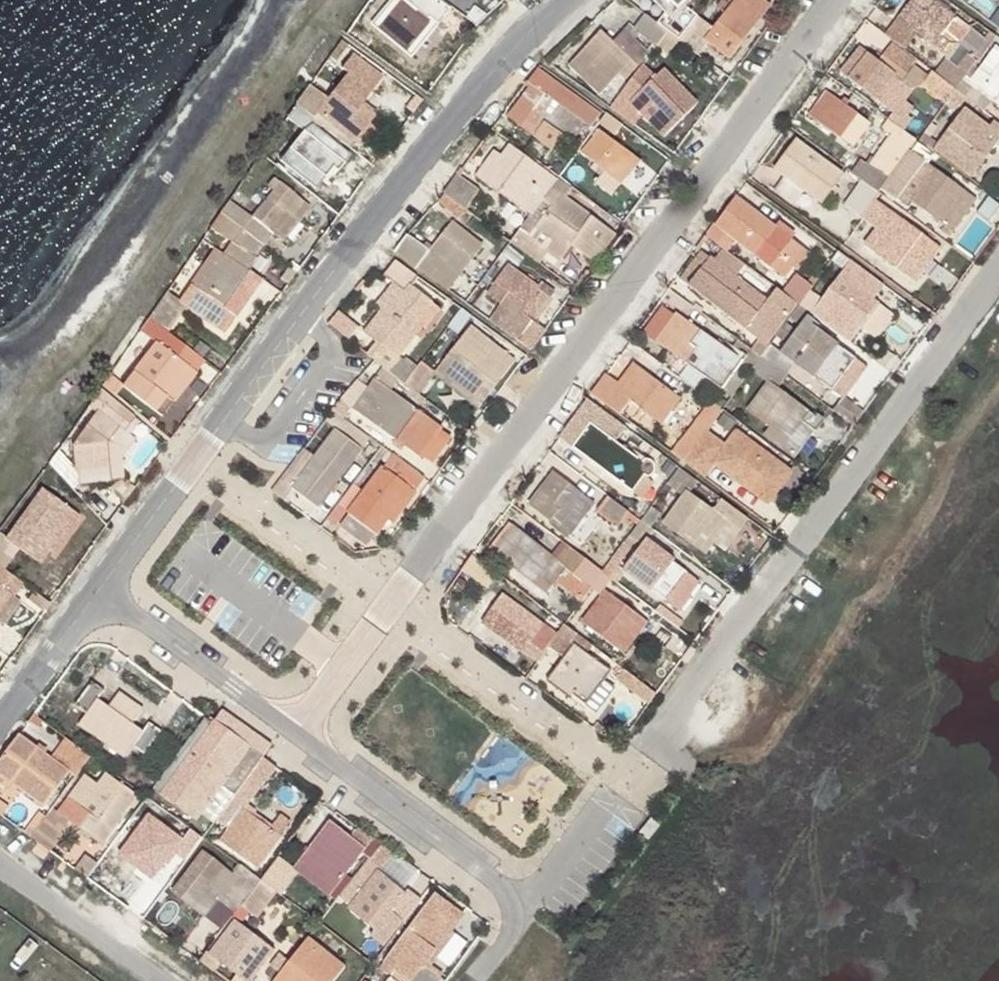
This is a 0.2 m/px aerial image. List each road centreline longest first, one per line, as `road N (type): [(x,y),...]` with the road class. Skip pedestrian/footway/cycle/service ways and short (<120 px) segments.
road 1 (tertiary): [(567,0),(526,33),(446,126),(101,589)]
road 2 (unclassified): [(392,604),(830,0)]
road 3 (unclassified): [(998,268),(653,743)]
road 4 (unclassified): [(297,736),(522,909)]
road 5 (unclassified): [(101,589),(297,736)]
road 6 (unclassified): [(0,854),(170,980)]
road 7 (residential): [(556,724),(392,604)]
road 8 (tertiary): [(101,589),(0,723)]
road 9 (unclassified): [(297,736),(392,604)]
road 10 (residential): [(392,604),(262,507)]
road 11 (unclassified): [(522,909),(607,801)]

